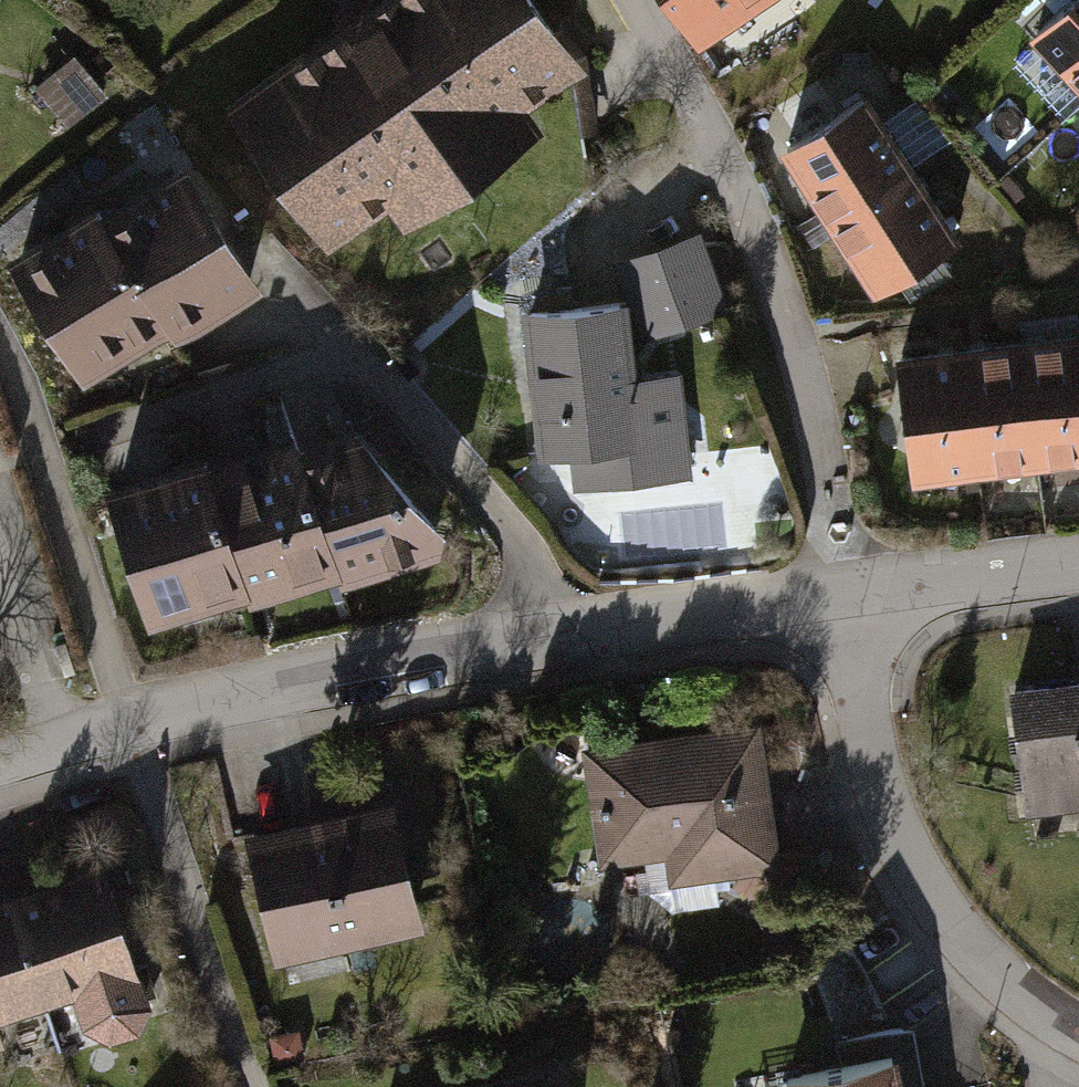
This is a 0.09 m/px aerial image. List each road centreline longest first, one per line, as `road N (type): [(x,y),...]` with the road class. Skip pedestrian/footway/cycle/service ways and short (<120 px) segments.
road 1 (unclassified): [(124,735),(384,659),(824,599)]
road 2 (residential): [(630,0),(676,72),(760,241),(827,463)]
road 3 (residential): [(824,599),(892,832),(947,930),(1050,1029)]
road 4 (residential): [(124,735),(239,1086)]
road 5 (unclassified): [(824,599),(1078,561)]
road 6 (unclassified): [(0,776),(124,735)]

